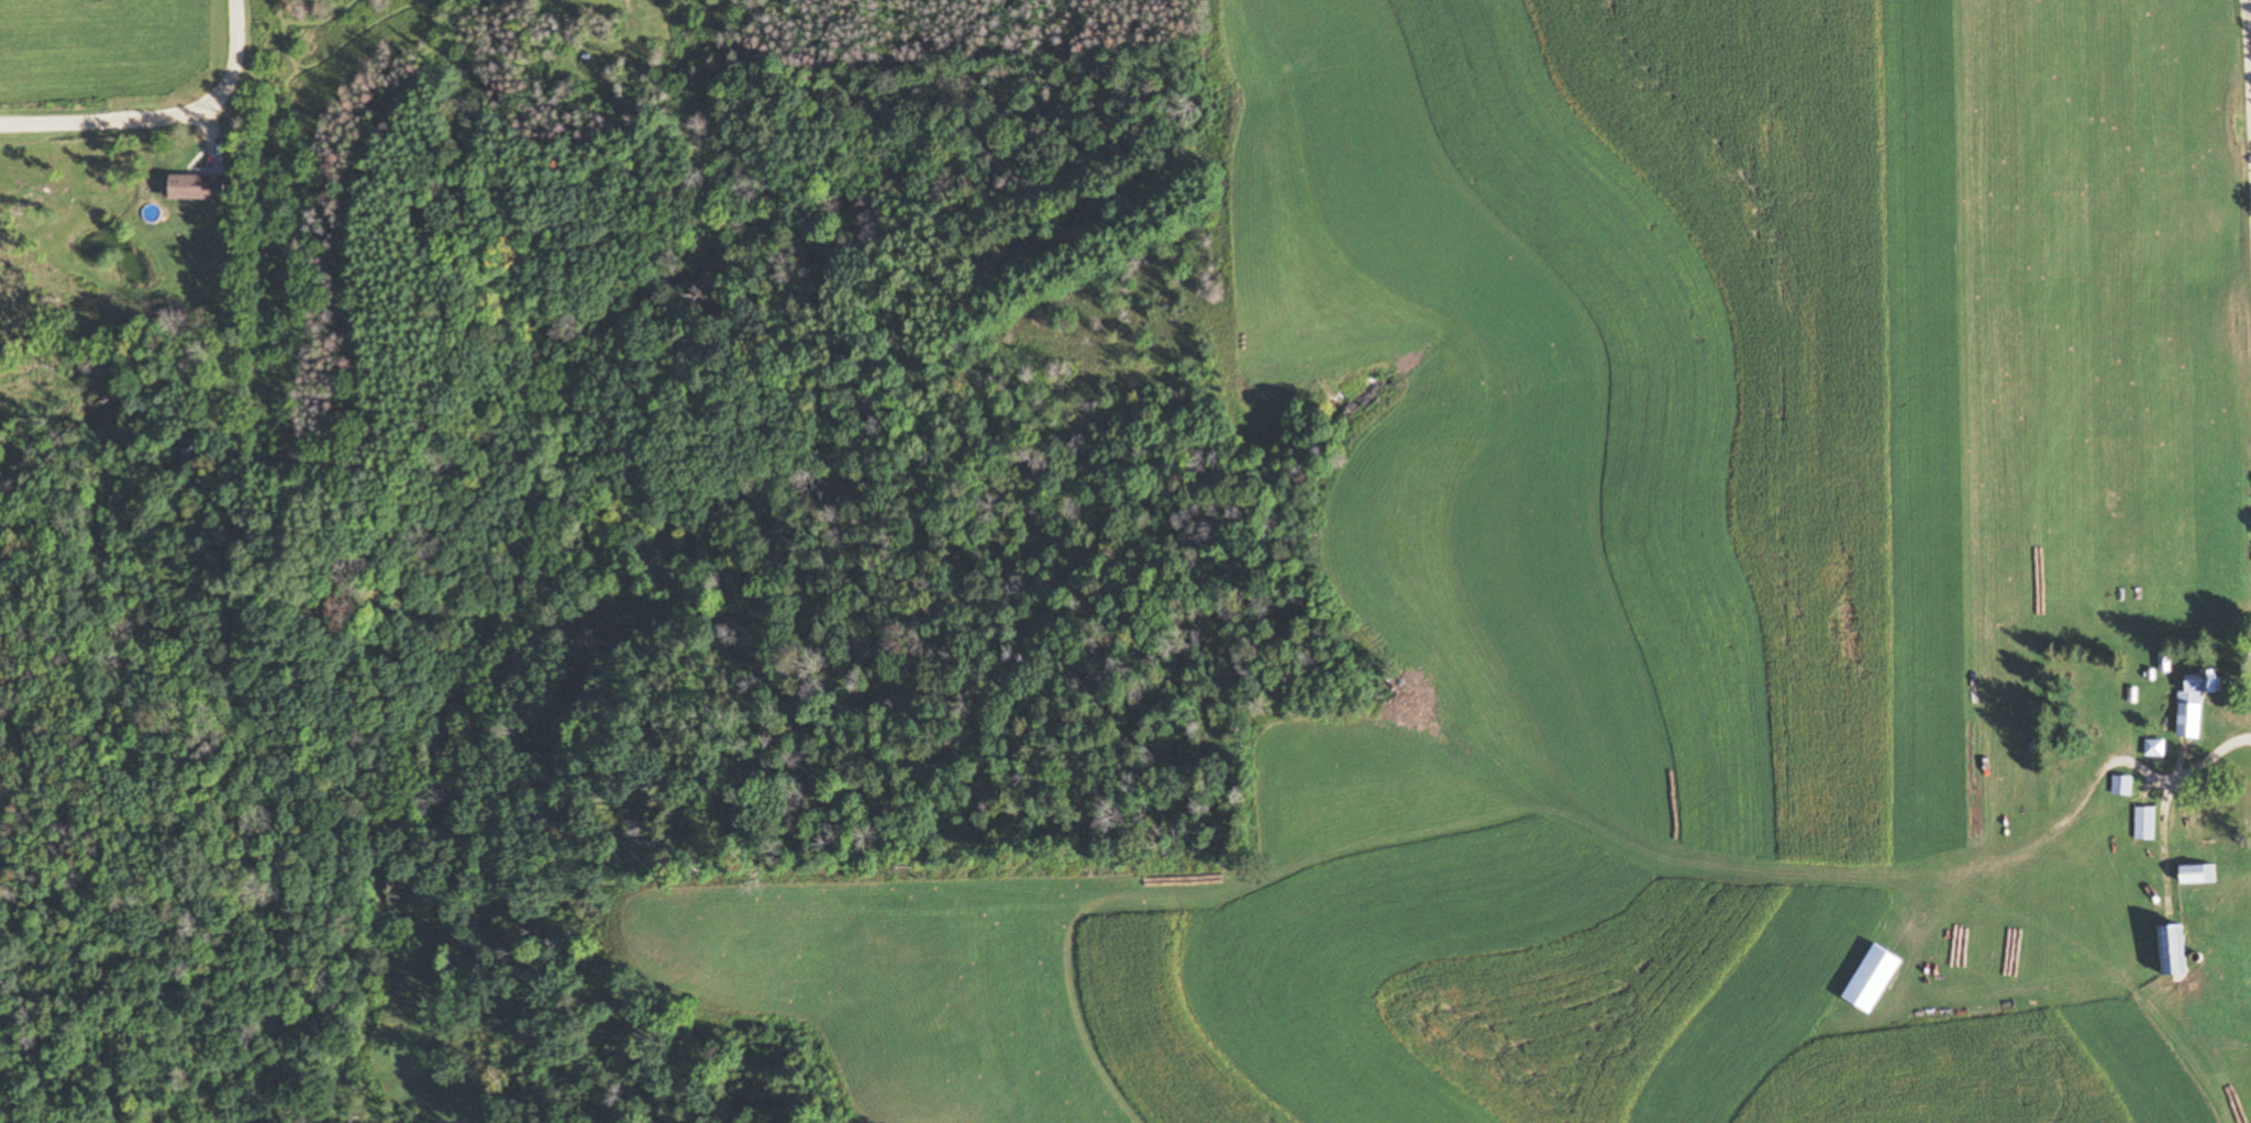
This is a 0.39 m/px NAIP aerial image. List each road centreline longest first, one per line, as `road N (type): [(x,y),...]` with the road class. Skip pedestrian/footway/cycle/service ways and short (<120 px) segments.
road 1 (residential): [(234,0),(225,75),(187,110),(0,118)]

